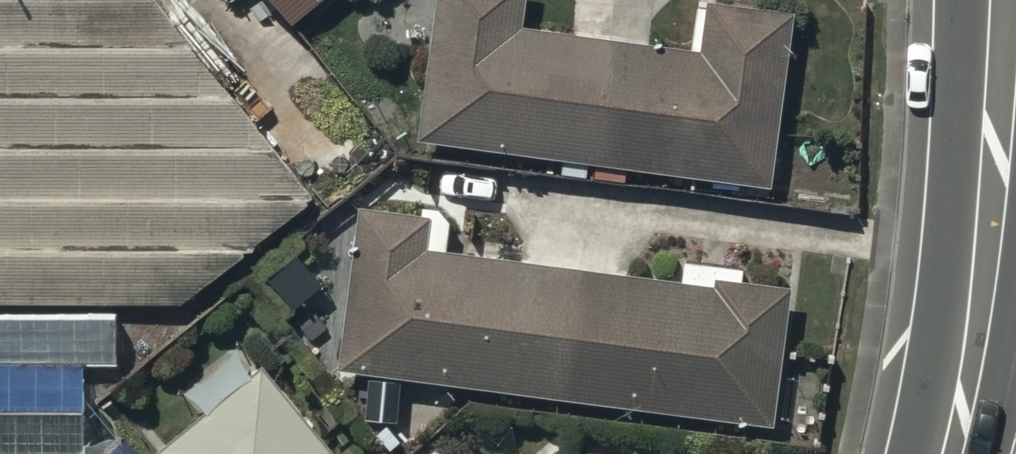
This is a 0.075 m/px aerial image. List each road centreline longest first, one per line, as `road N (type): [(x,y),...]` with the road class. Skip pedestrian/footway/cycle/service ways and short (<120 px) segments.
road 1 (secondary): [(949,453),(985,270),(1007,0)]

